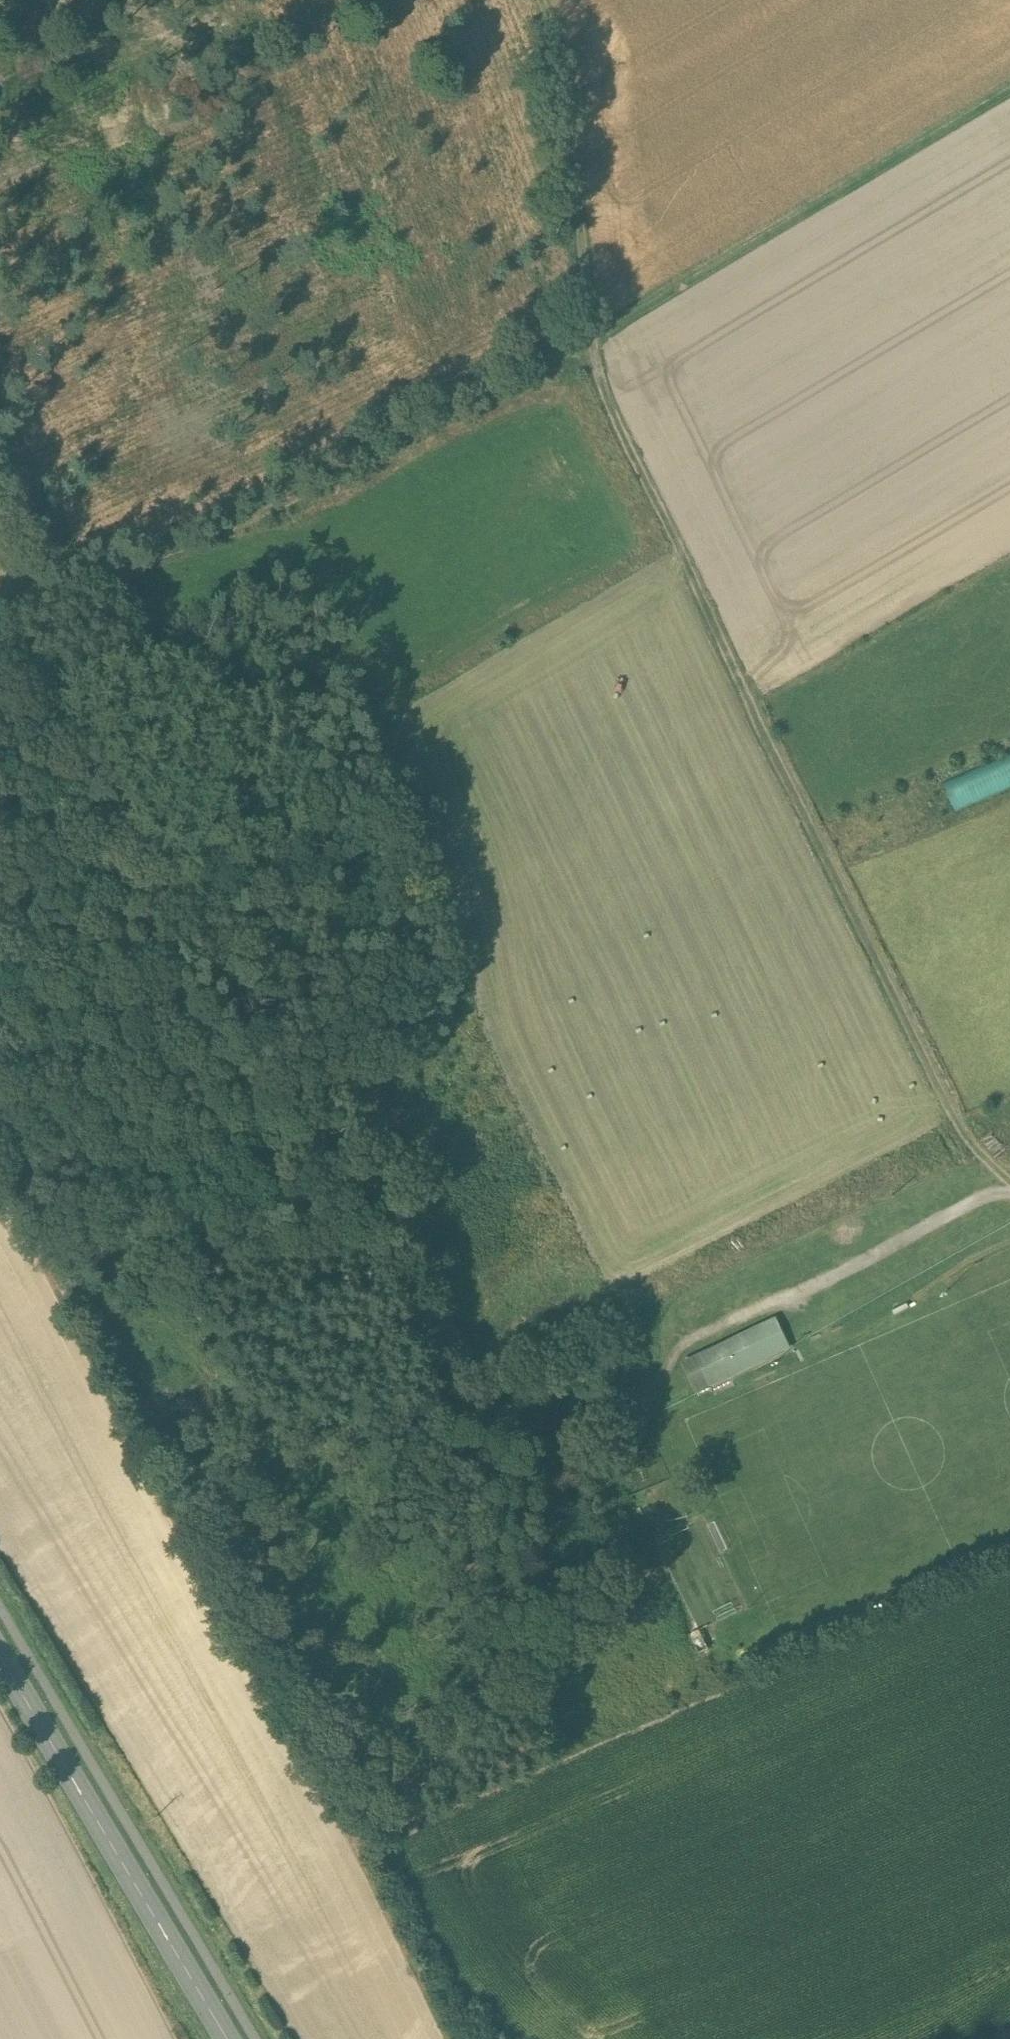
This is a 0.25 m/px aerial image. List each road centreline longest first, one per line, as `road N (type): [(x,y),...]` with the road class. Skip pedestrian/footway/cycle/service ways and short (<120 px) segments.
road 1 (track): [(1009,1182),(969,1143),(577,343),(1009,97)]
road 2 (track): [(577,343),(295,504),(0,613)]
road 3 (secondary): [(0,1654),(228,2038)]
road 4 (track): [(644,1391),(685,1344),(1009,1188)]

